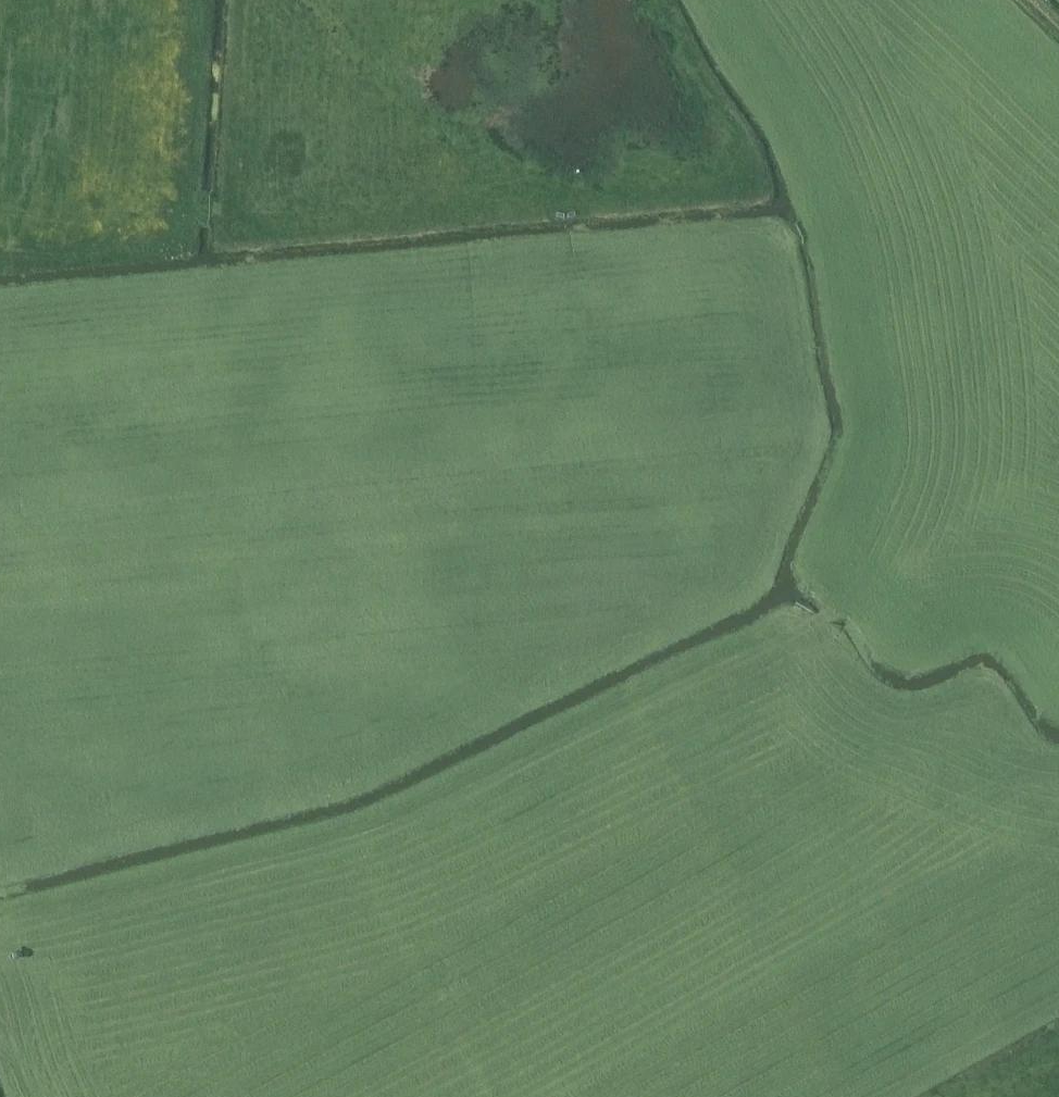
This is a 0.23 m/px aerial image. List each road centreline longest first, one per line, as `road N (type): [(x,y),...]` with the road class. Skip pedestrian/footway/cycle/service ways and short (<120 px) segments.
road 1 (track): [(804,654),(466,831),(0,958)]
road 2 (track): [(804,654),(1014,208),(1058,144)]

